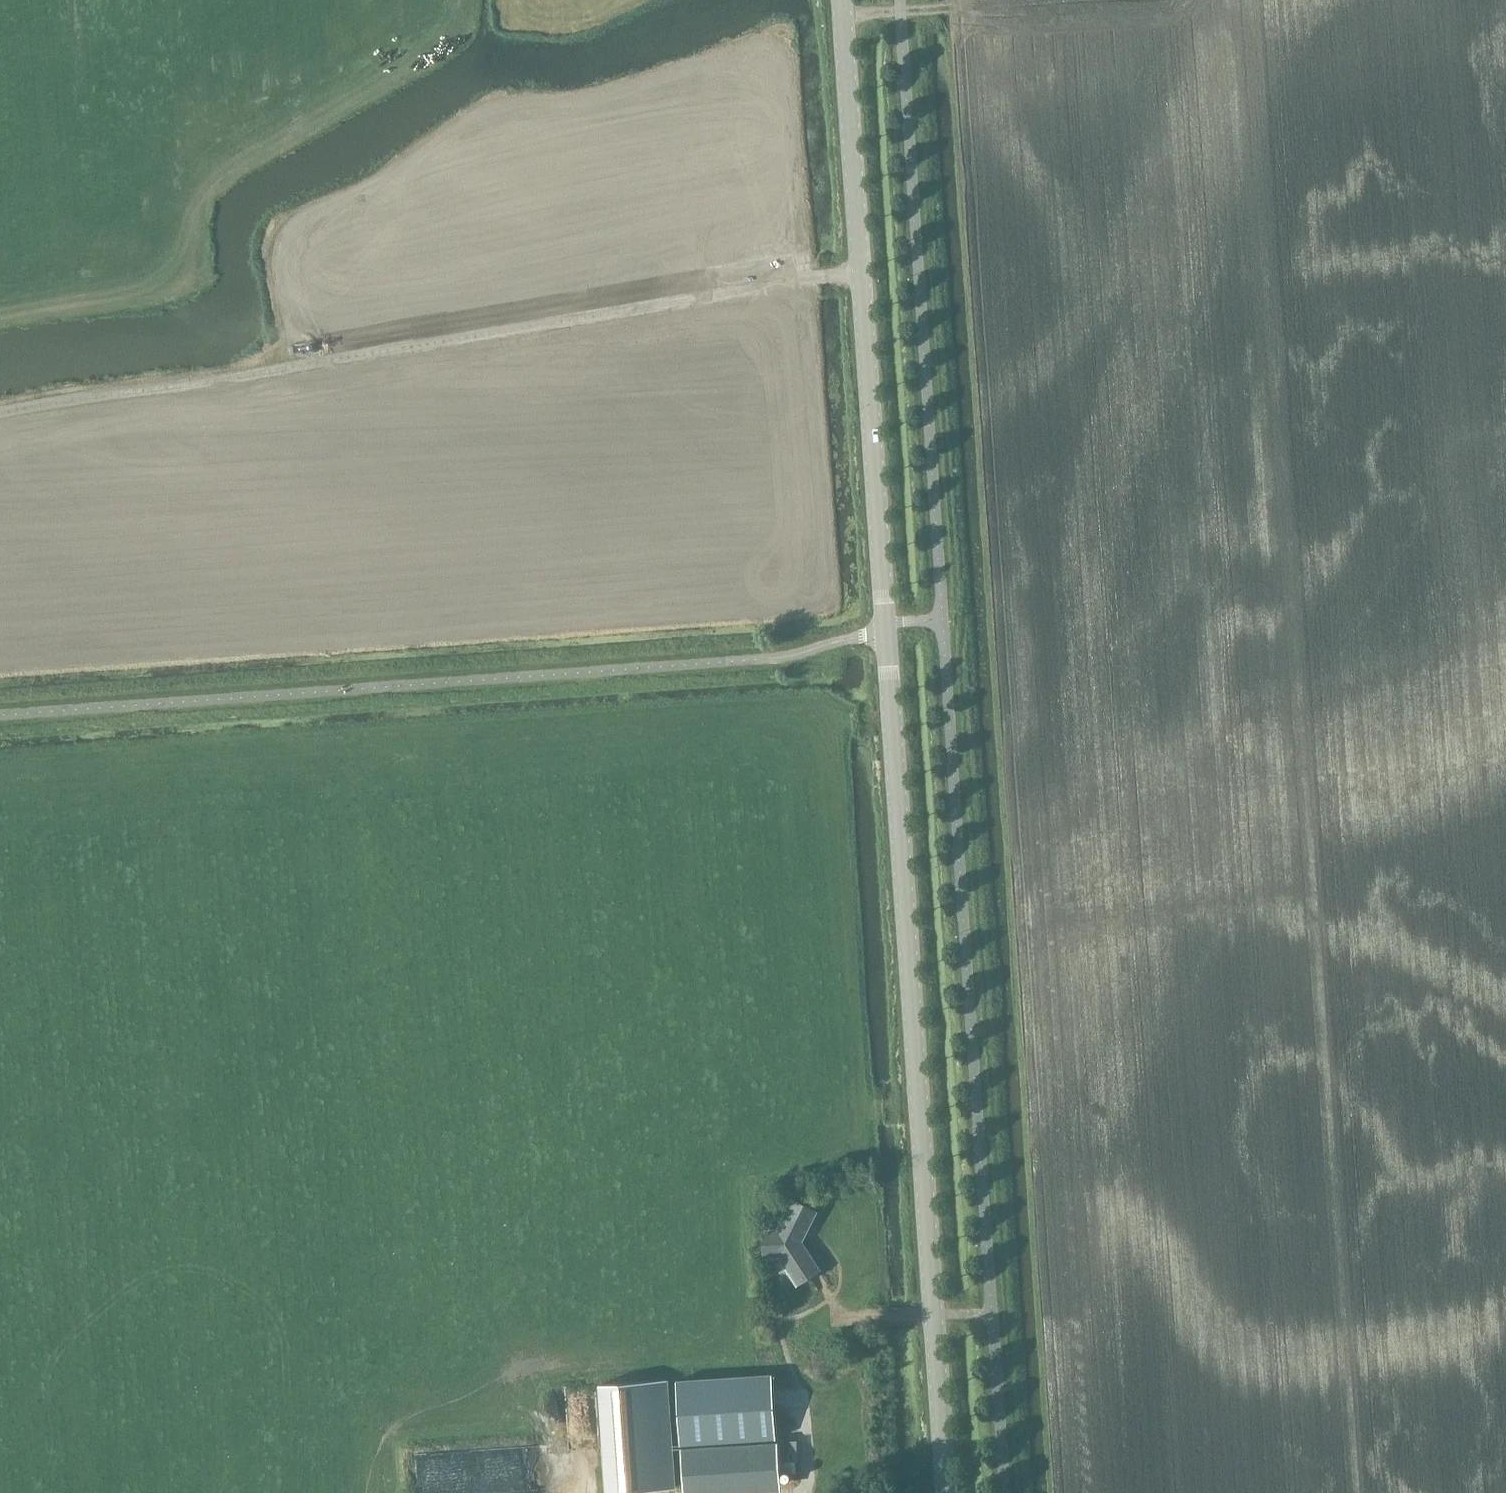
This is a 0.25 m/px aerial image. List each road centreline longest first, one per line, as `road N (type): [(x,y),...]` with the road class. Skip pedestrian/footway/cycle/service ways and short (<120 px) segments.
road 1 (tertiary): [(949,1492),(842,0)]
road 2 (track): [(0,414),(860,268)]

